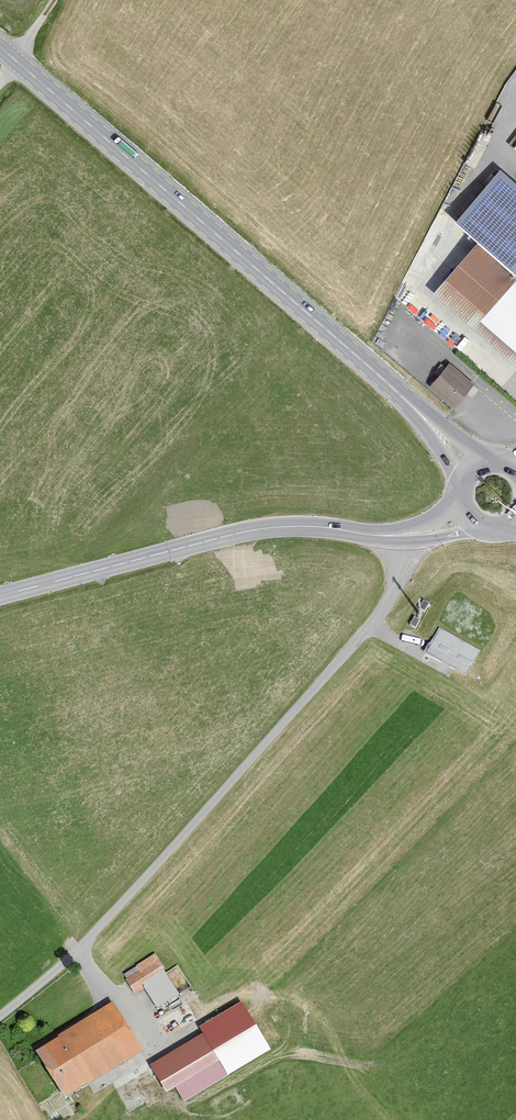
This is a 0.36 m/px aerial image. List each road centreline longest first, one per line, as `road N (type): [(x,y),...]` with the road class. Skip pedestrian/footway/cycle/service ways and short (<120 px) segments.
road 1 (unclassified): [(0,1016),(94,933),(379,616),(411,535)]
road 2 (secondary): [(426,420),(0,47)]
road 3 (secondary): [(0,596),(273,528),(411,535)]

